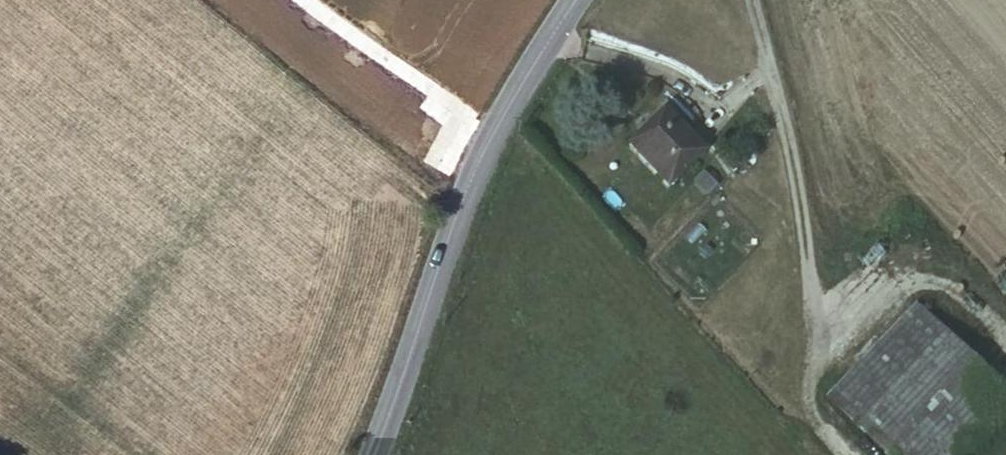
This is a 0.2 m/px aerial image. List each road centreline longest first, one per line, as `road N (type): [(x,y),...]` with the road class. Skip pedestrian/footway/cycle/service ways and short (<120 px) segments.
road 1 (tertiary): [(372,454),(494,131),(573,0)]
road 2 (track): [(745,0),(815,336)]
road 3 (track): [(494,131),(305,0)]

